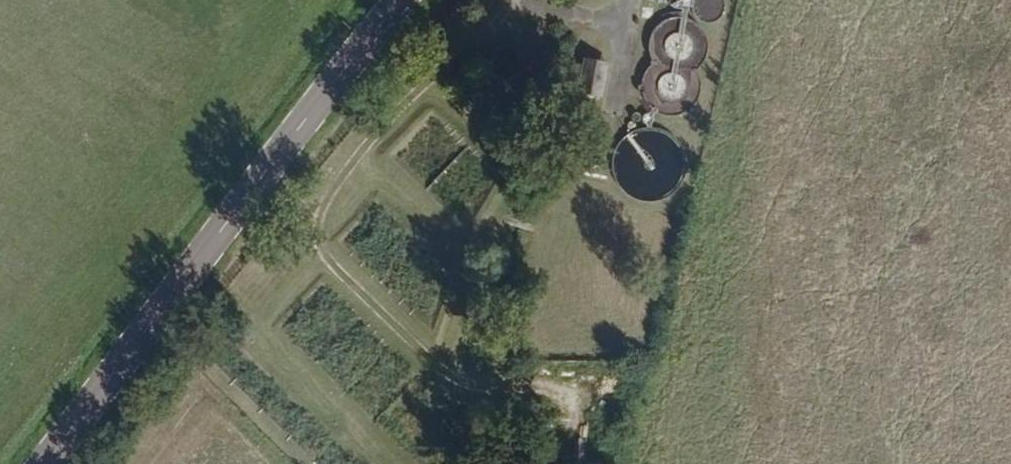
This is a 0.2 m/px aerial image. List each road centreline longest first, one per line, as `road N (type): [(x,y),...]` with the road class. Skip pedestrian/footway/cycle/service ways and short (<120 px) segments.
road 1 (primary): [(42,463),(401,0)]
road 2 (track): [(522,8),(335,184),(323,224),(329,262),(424,357)]
road 3 (track): [(323,224),(269,305),(269,333),(399,463)]

